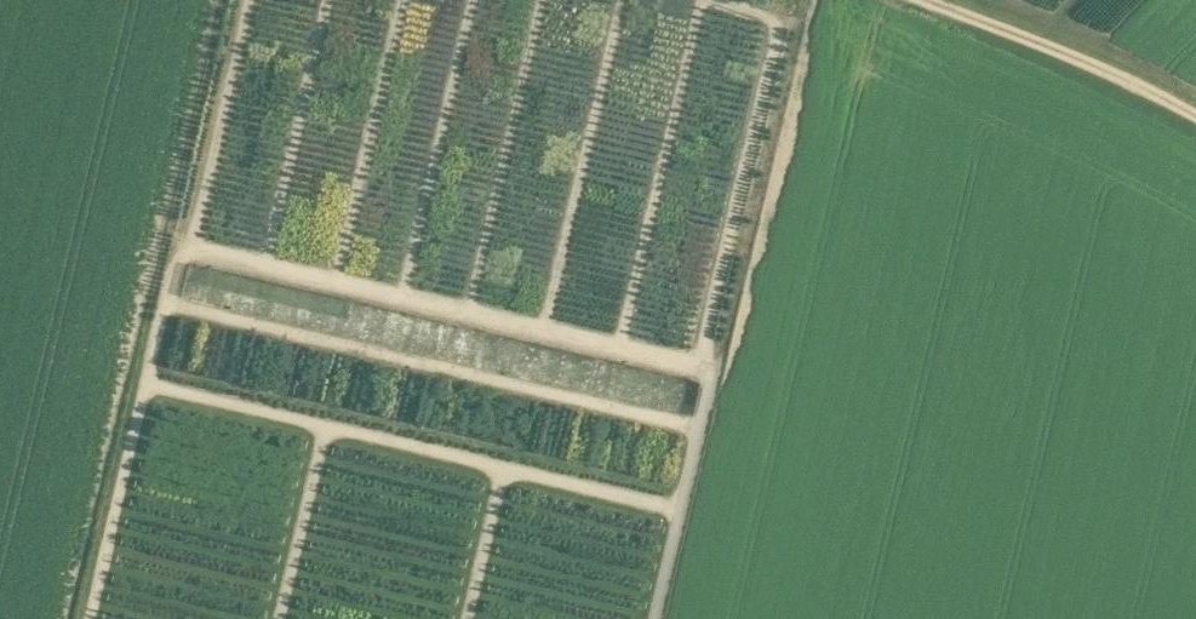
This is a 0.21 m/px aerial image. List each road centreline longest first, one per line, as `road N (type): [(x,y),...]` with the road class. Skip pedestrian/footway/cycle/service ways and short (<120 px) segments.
road 1 (track): [(910,0),(1195,116)]

